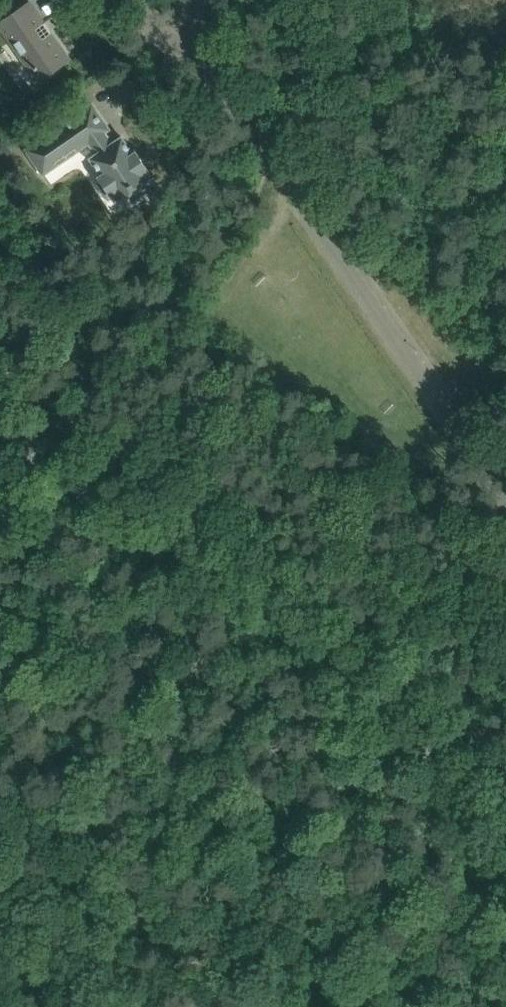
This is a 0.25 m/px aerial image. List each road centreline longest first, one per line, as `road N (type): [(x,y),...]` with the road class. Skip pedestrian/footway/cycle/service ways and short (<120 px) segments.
road 1 (track): [(505,551),(353,623),(0,369)]
road 2 (residential): [(192,46),(505,502)]

